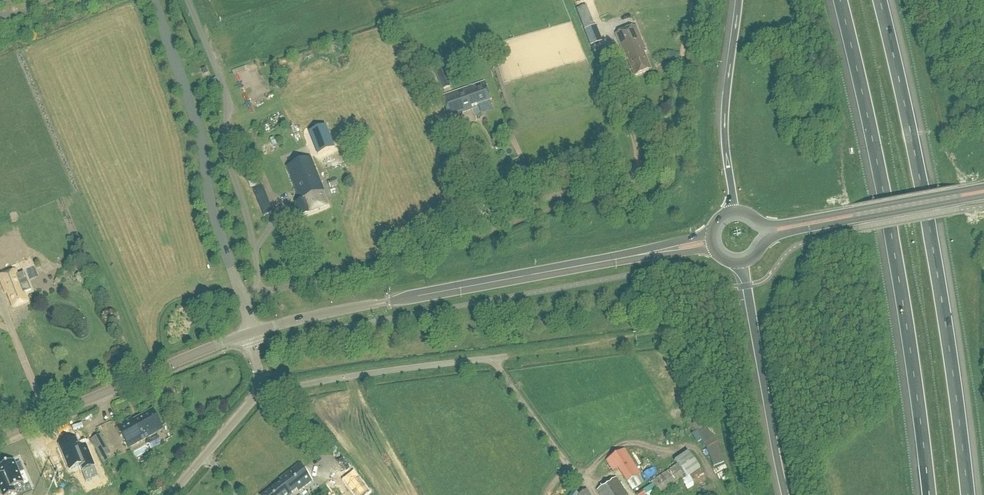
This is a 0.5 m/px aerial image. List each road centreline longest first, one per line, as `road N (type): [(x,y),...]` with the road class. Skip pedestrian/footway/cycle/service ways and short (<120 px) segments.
road 1 (motorway): [(839,0),(897,264),(928,494)]
road 2 (motorway): [(968,494),(932,240),(880,0)]
road 3 (tertiary): [(250,334),(641,256)]
road 4 (residential): [(272,291),(394,263),(542,197),(638,179)]
road 5 (track): [(752,494),(721,395),(677,334),(507,357)]
road 6 (unclassified): [(260,294),(226,154),(229,104),(187,0)]
road 7 (tertiary): [(0,439),(250,334)]
road 8 (primary): [(983,187),(771,225),(733,211)]
road 9 (primary): [(741,265),(777,236),(983,198)]
road 10 (residential): [(507,357),(259,389)]
road 11 (motorway): [(741,265),(785,494)]
road 12 (motorway): [(739,0),(725,113),(733,211)]
road 13 (unclassified): [(172,494),(259,389)]

